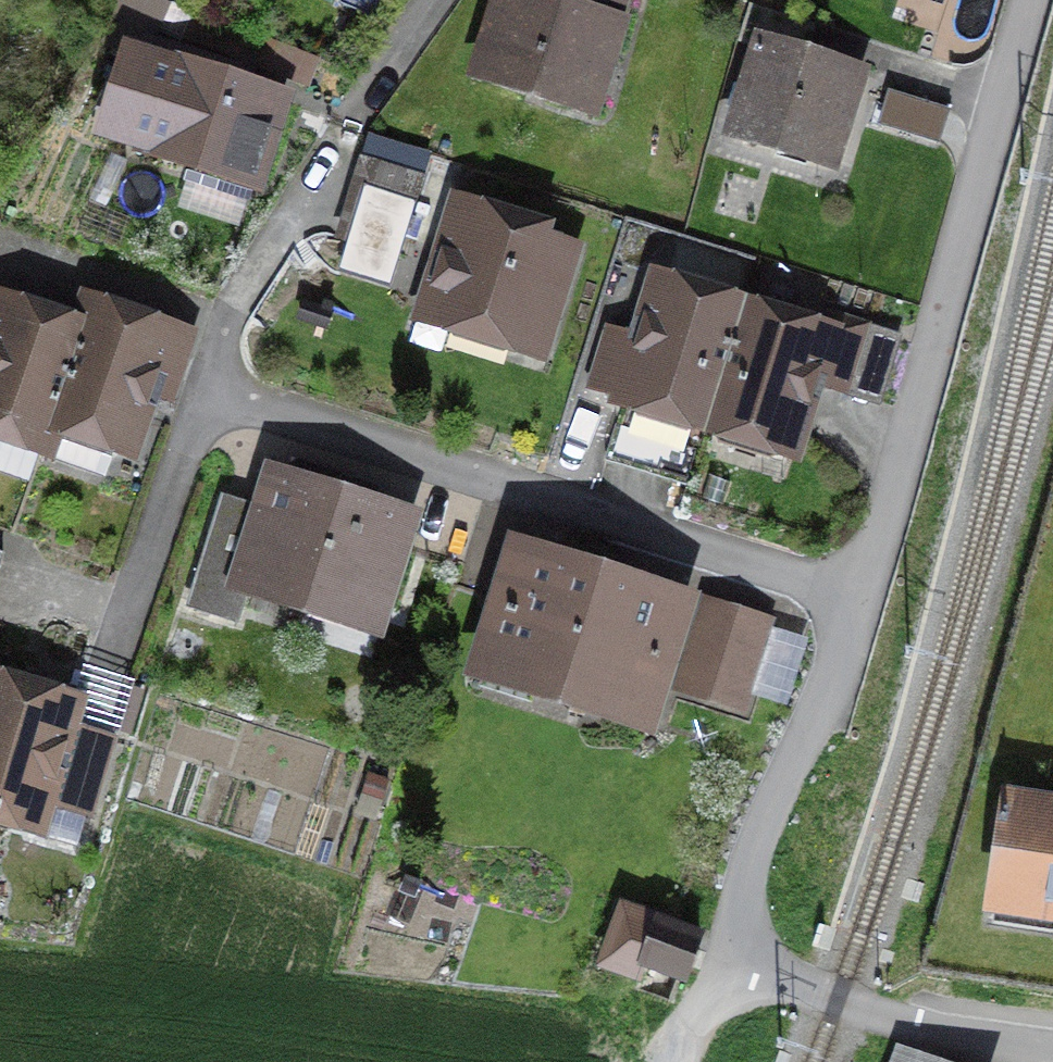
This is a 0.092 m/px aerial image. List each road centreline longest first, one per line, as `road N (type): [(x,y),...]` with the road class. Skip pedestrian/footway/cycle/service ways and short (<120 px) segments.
road 1 (residential): [(203,384),(486,494),(660,547),(848,619)]
road 2 (residential): [(1052,1053),(840,1012),(747,964),(741,926),(752,881),(848,619)]
road 3 (residential): [(848,619),(1021,0)]
road 4 (residential): [(111,644),(159,484),(203,384)]
road 5 (residential): [(325,158),(223,304),(203,384)]
road 6 (residential): [(359,109),(431,0)]
road 7 (track): [(674,1061),(747,964)]

